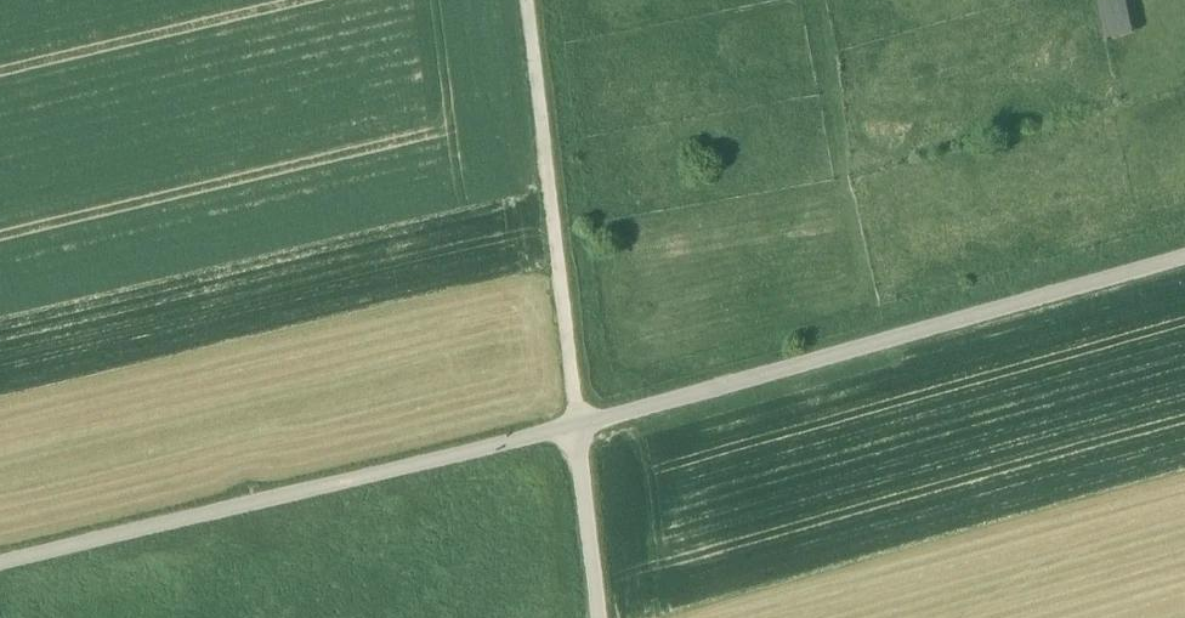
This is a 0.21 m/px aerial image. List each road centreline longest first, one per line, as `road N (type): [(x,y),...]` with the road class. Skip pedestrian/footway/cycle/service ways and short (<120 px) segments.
road 1 (track): [(1184,260),(583,427)]
road 2 (track): [(583,427),(0,568)]
road 3 (track): [(530,0),(583,427)]
road 4 (track): [(606,617),(583,427)]

